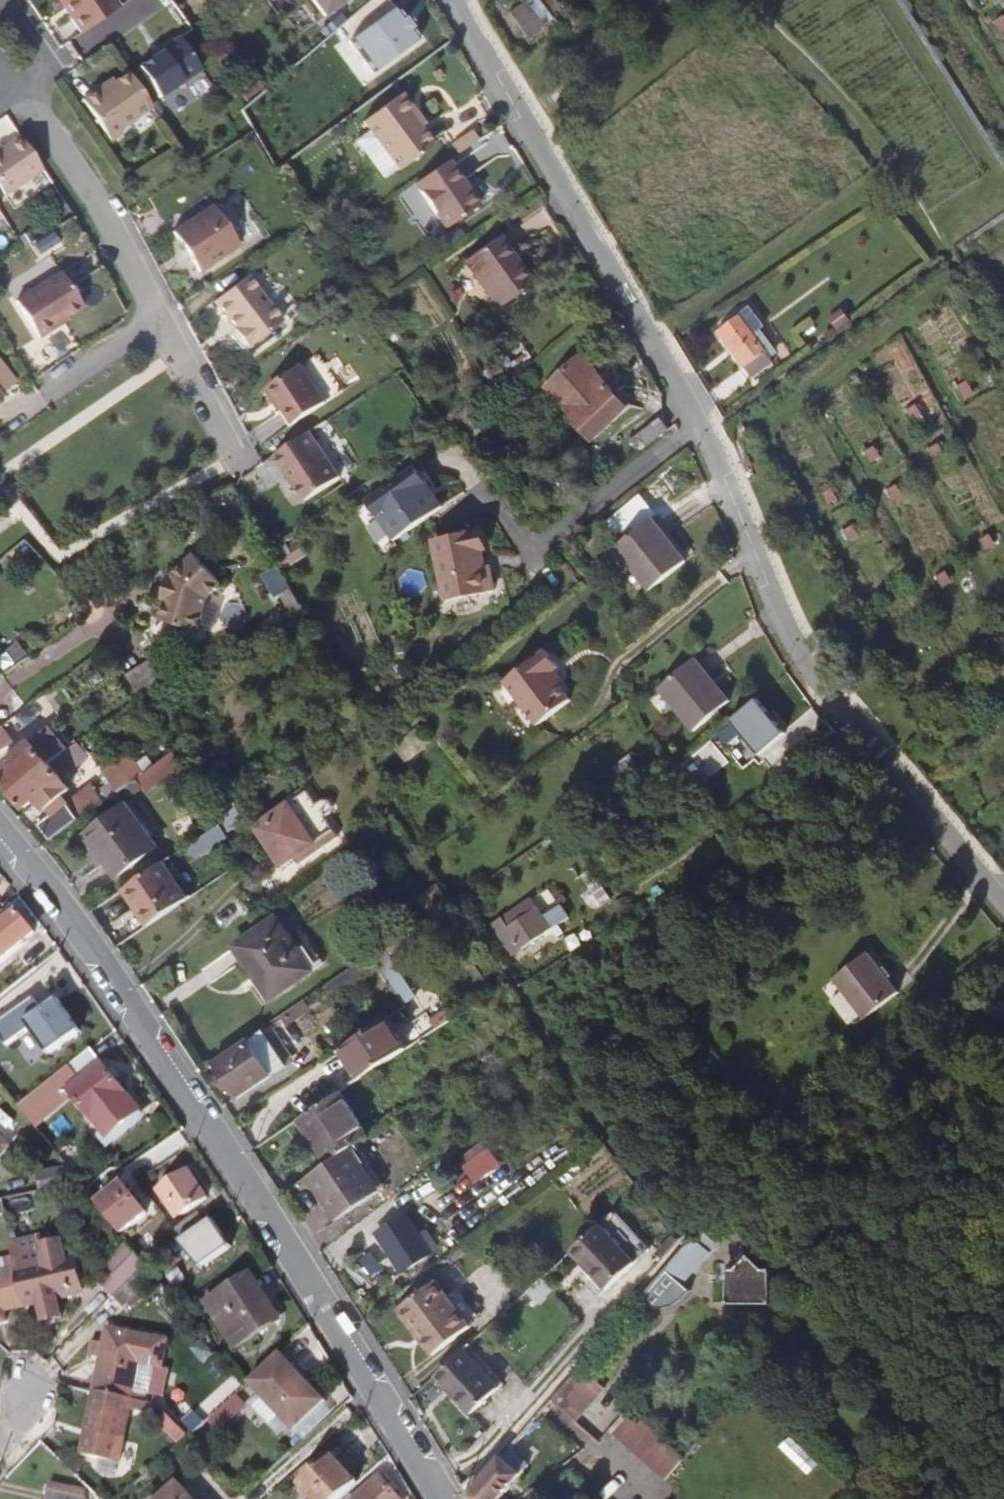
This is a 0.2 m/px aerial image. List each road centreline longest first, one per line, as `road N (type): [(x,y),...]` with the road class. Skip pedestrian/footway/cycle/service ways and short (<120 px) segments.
road 1 (unclassified): [(1003,914),(890,781),(784,625),(710,428),(600,265),(454,0)]
road 2 (residential): [(0,830),(226,1148),(444,1498)]
road 3 (residential): [(22,87),(238,458)]

